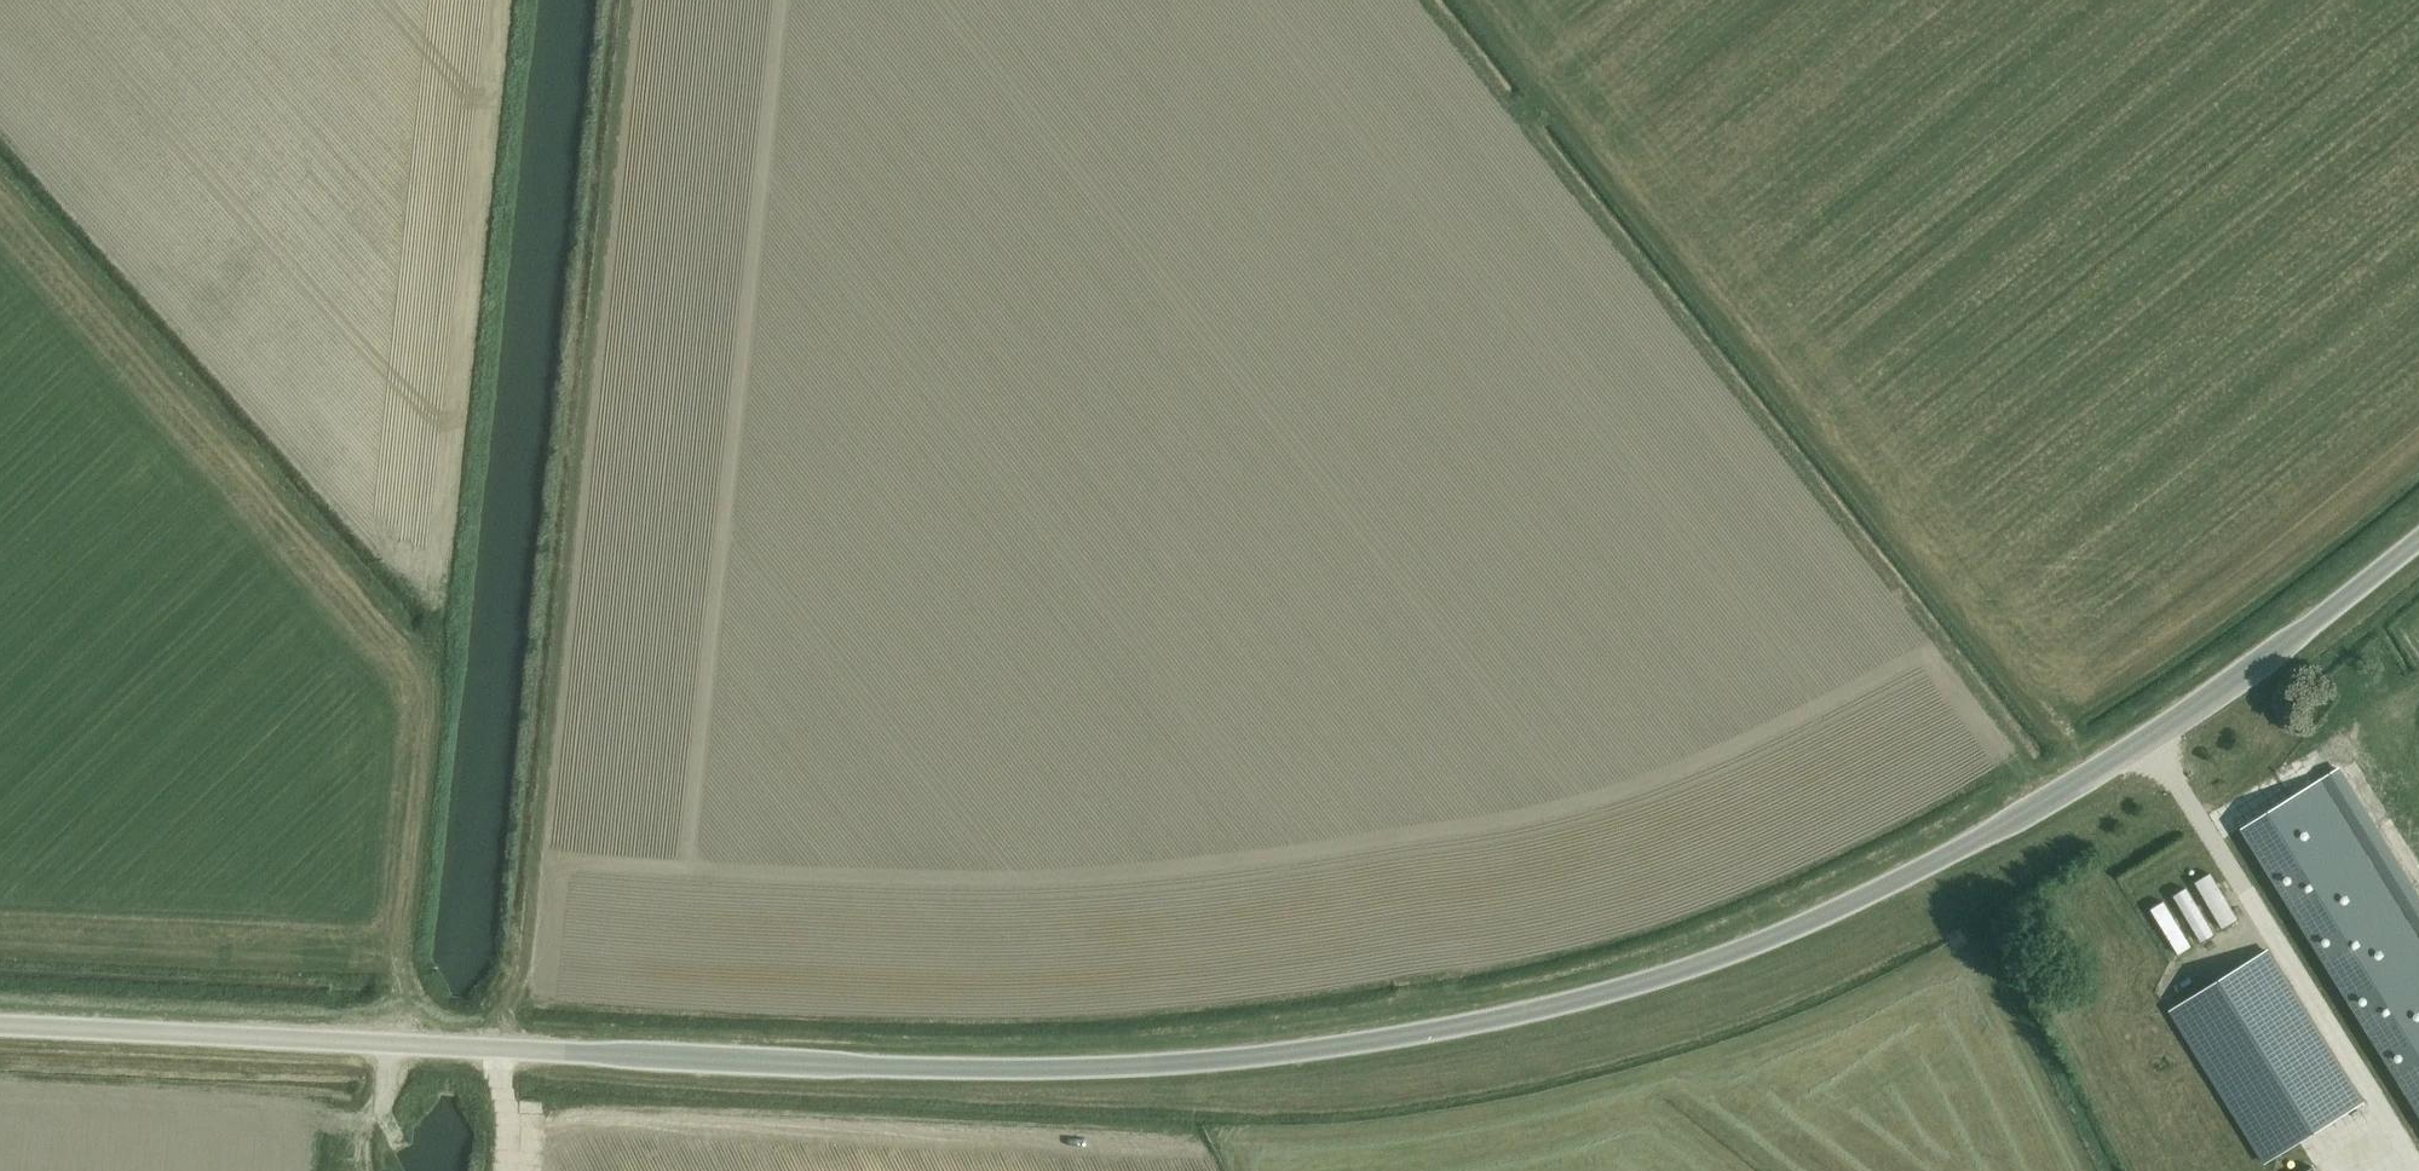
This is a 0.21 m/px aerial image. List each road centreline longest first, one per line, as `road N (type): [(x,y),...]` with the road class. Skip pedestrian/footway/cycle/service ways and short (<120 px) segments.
road 1 (unclassified): [(2418,538),(2149,737),(1840,906),(1707,960),(1572,1001),(1426,1032),(1161,1064),(1019,1068),(0,1024)]

